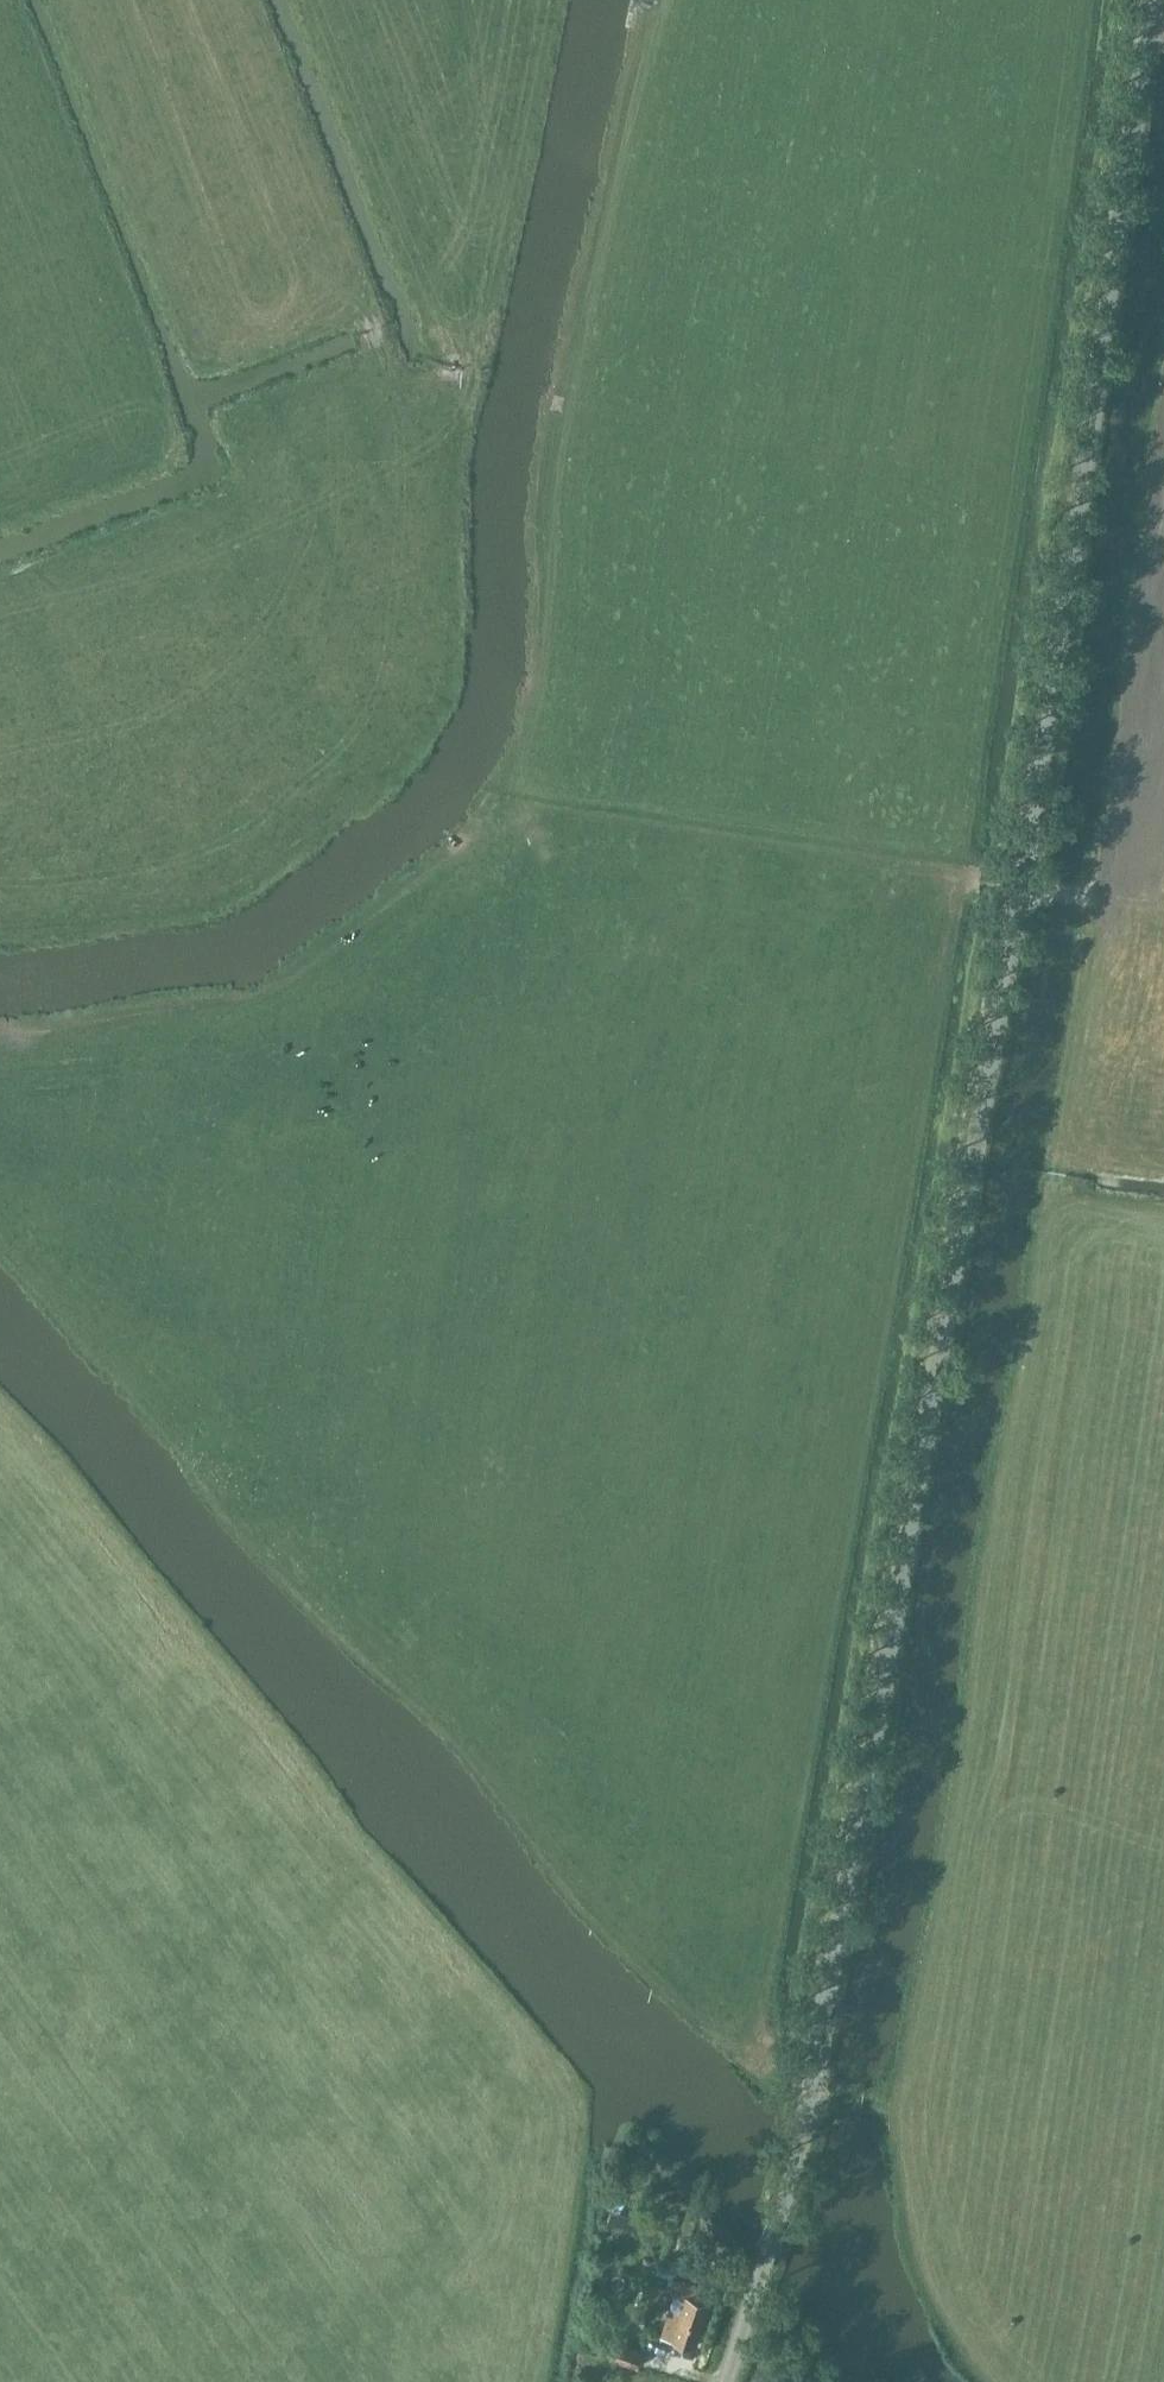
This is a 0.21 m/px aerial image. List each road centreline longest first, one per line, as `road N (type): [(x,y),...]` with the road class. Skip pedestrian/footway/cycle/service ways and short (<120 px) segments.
road 1 (tertiary): [(727,2381),(812,2097),(1022,871),(1152,0)]

